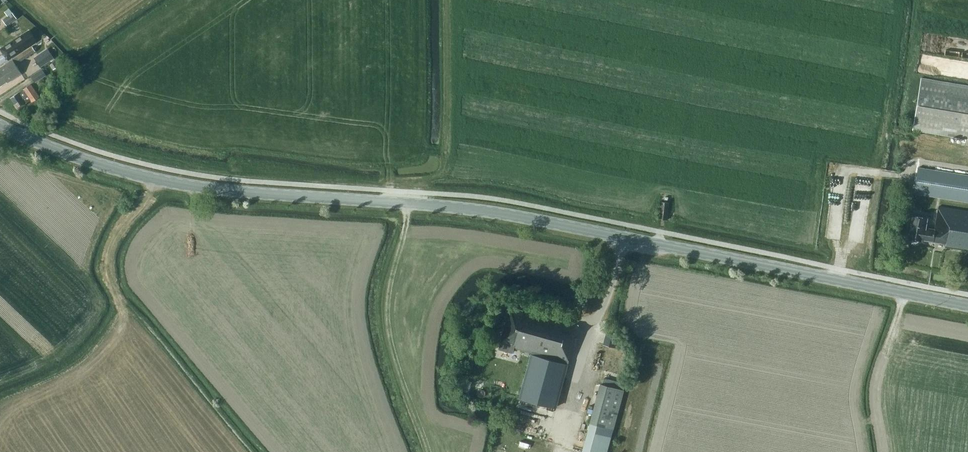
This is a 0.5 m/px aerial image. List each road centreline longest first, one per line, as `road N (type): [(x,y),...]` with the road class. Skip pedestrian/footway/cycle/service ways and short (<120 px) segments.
road 1 (primary): [(967,305),(493,212),(192,186),(78,157),(0,125)]

